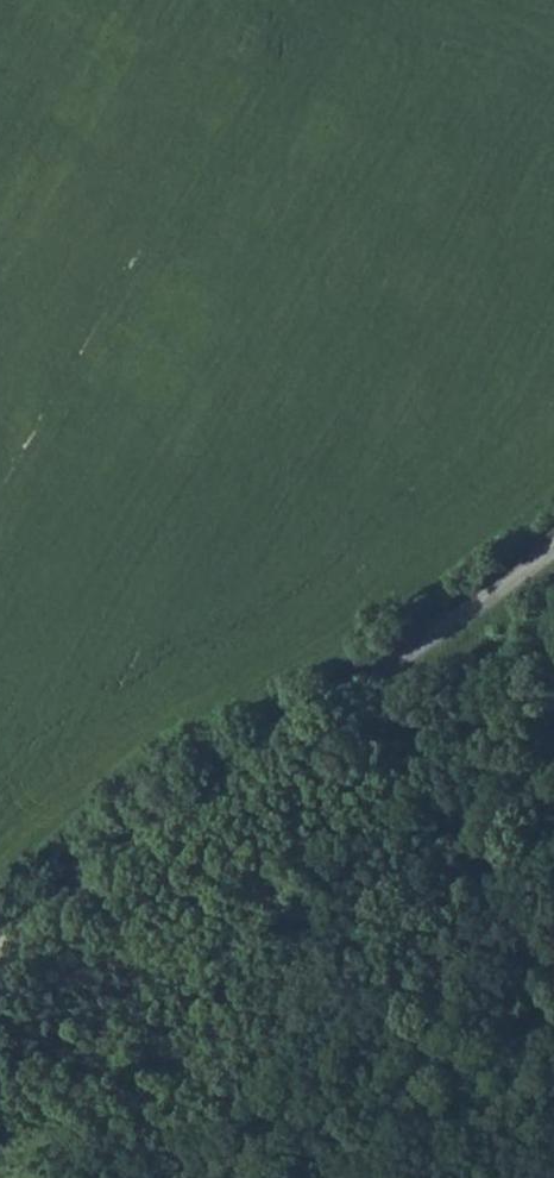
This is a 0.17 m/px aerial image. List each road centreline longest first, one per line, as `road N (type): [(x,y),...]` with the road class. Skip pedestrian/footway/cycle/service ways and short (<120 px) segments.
road 1 (unclassified): [(0,954),(553,550)]

